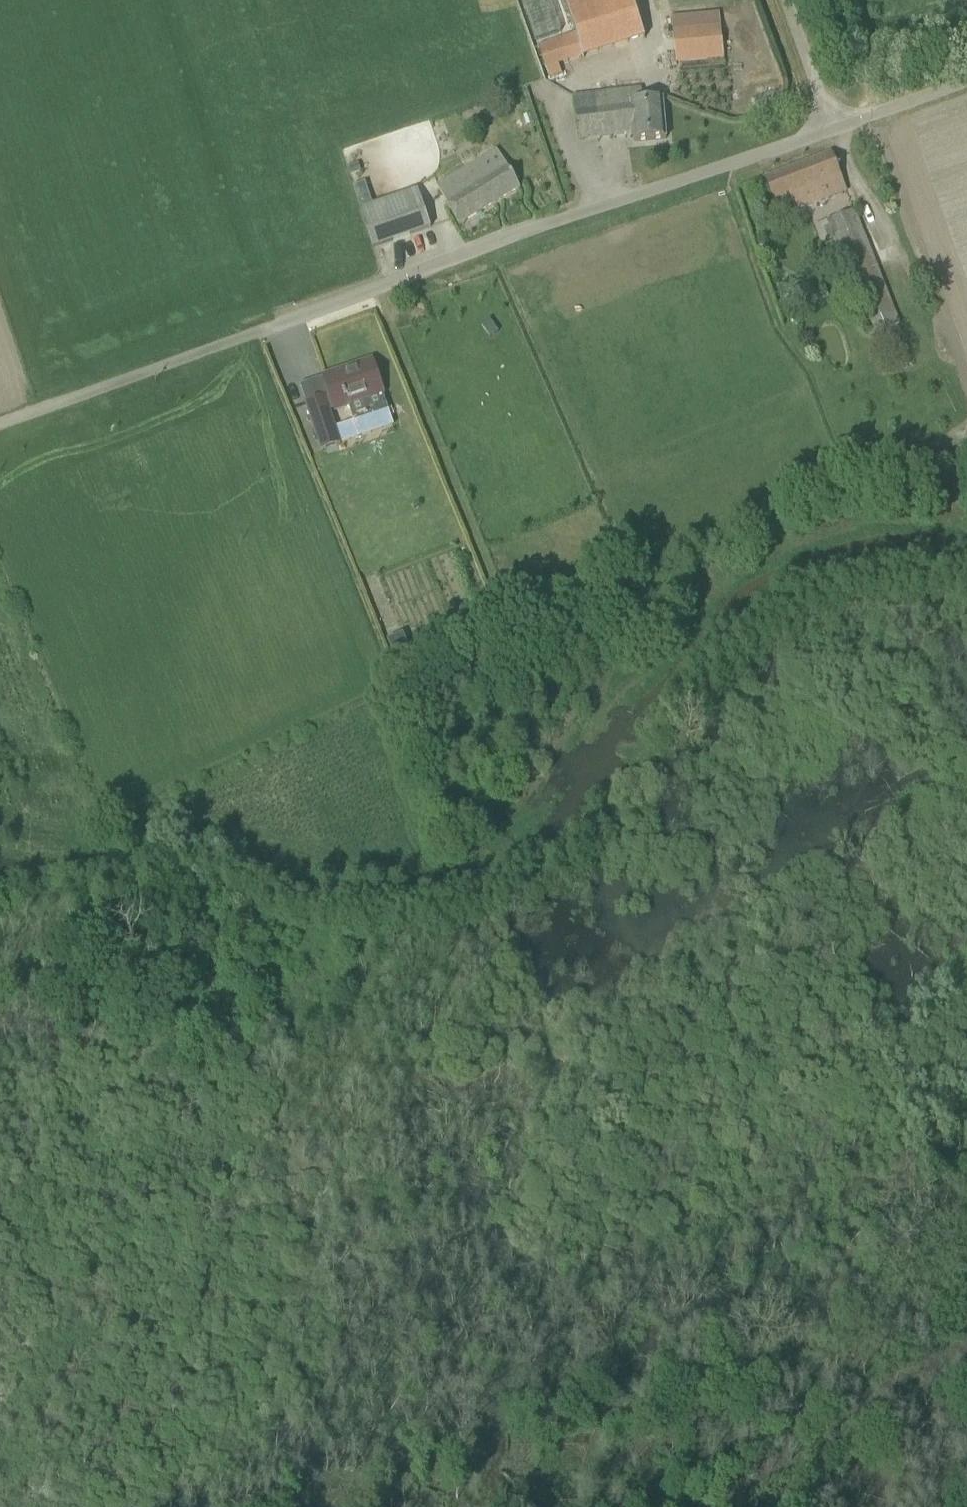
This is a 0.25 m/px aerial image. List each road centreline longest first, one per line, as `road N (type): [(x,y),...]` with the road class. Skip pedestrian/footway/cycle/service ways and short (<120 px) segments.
road 1 (unclassified): [(0,429),(829,128)]
road 2 (unclassified): [(829,128),(966,81)]
road 3 (unclassified): [(829,128),(782,0)]

